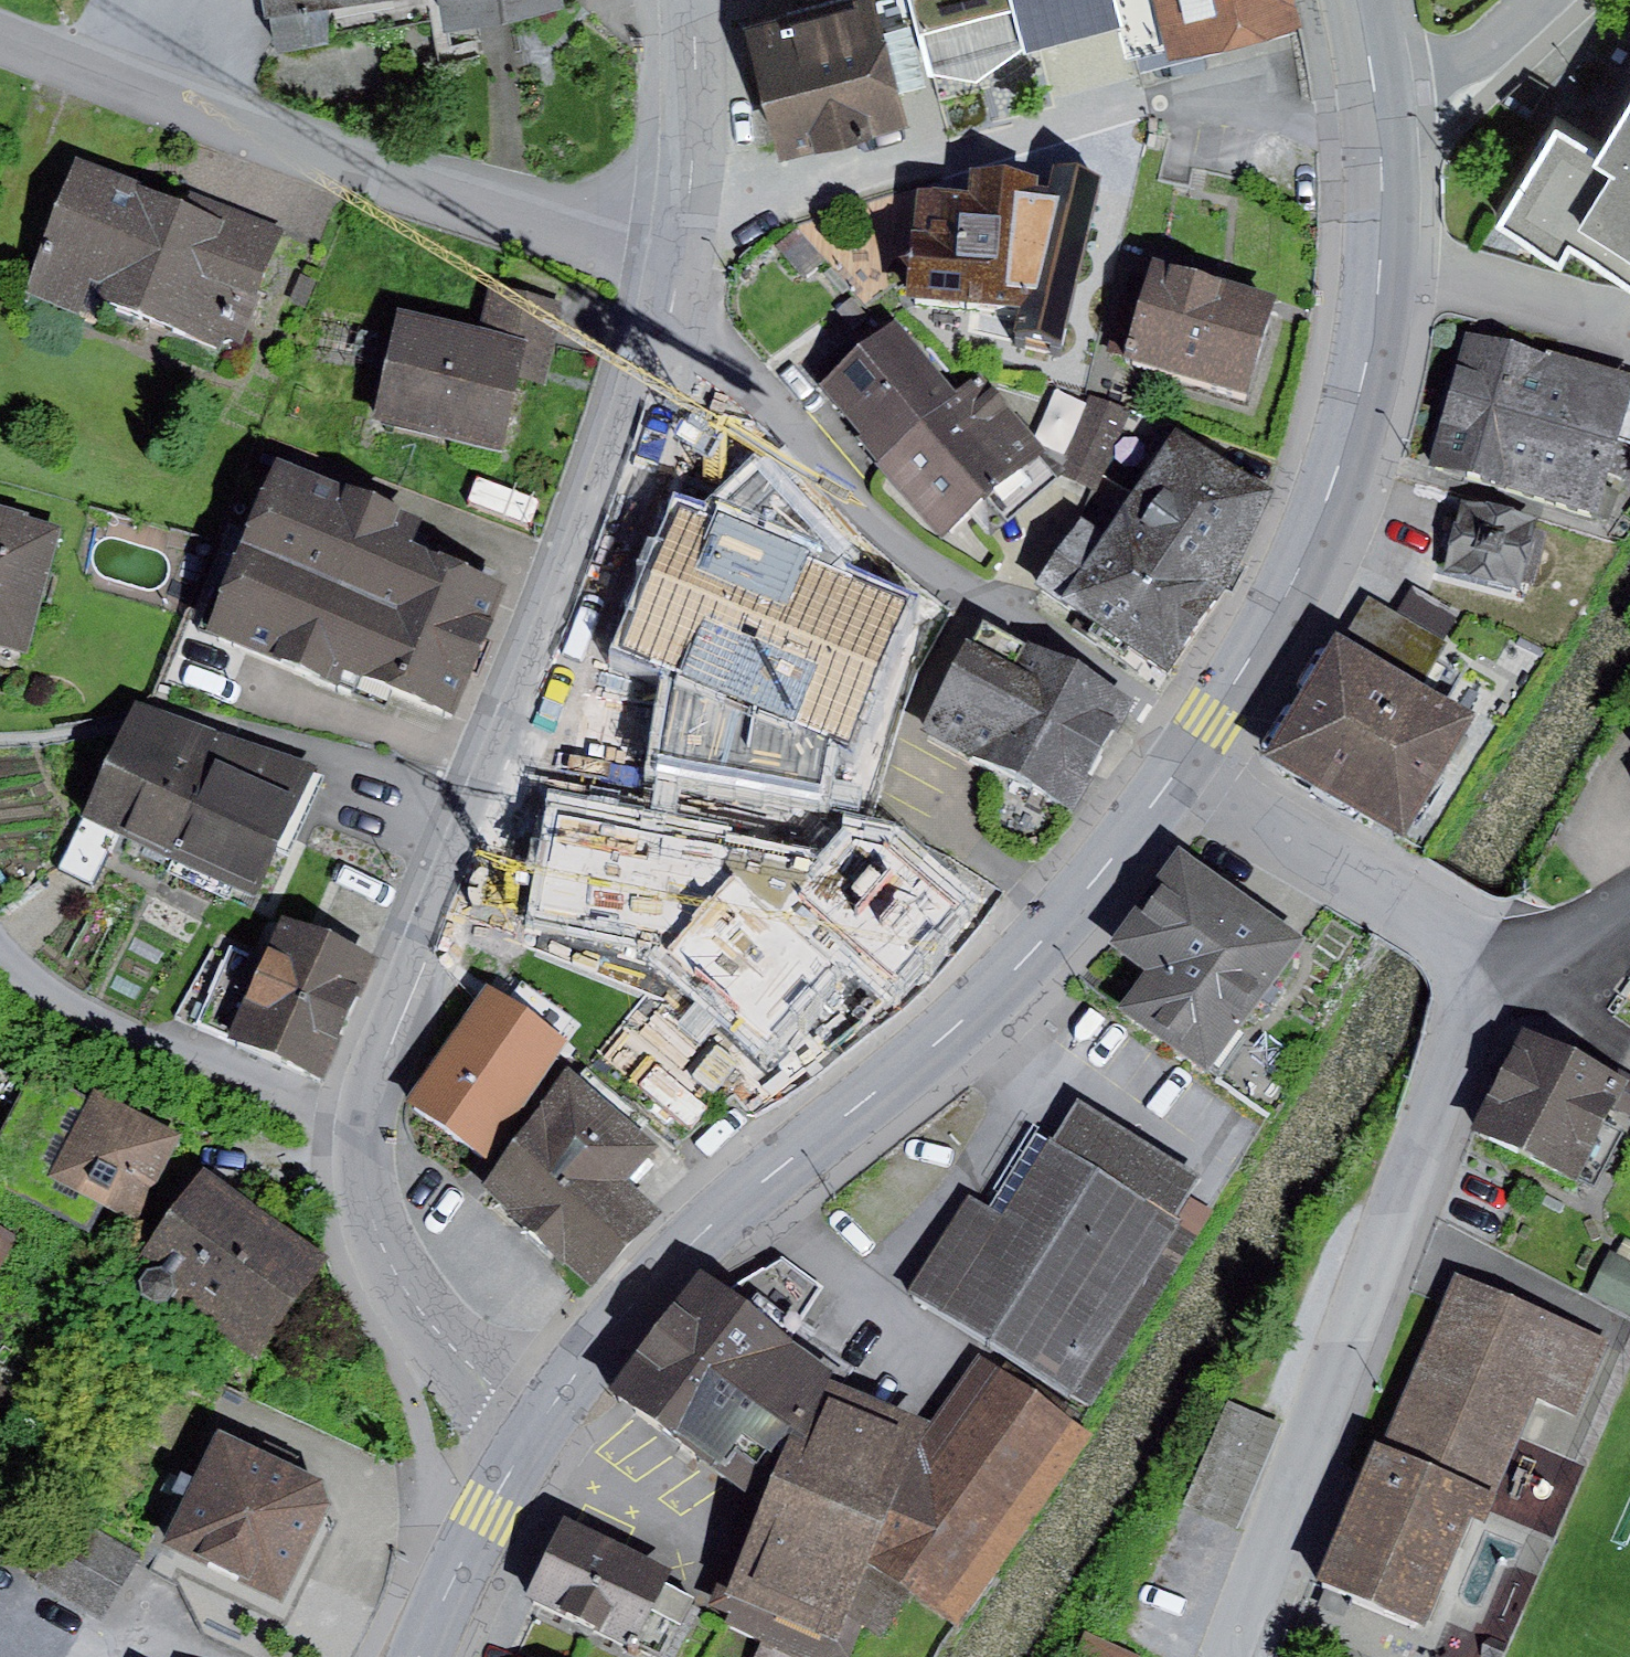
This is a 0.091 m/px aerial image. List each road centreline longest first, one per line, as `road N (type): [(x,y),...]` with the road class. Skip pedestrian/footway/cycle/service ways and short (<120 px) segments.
road 1 (secondary): [(1179,769),(1097,879),(1000,988),(728,1211),(589,1357),(542,1423)]
road 2 (residential): [(366,1129),(392,1040),(627,456),(668,318)]
road 3 (residential): [(1494,961),(1238,1656)]
road 4 (residential): [(676,256),(572,232),(0,37)]
road 5 (residential): [(668,318),(929,573),(1212,721)]
road 6 (secondary): [(1373,83),(1383,218),(1360,392),(1291,588),(1212,721)]
road 7 (residential): [(0,956),(91,1018),(366,1129)]
road 8 (residential): [(1494,961),(1179,769)]
road 9 (residential): [(542,1423),(464,1360),(394,1271),(369,1194),(366,1129)]
road 10 (secondary): [(542,1423),(424,1656)]
road 11 (residential): [(676,256),(697,73),(691,0)]
road 12 (residential): [(1373,83),(1465,60),(1534,0)]
road 13 (residential): [(1629,1052),(1494,961)]
road 14 (residential): [(1629,900),(1494,961)]

